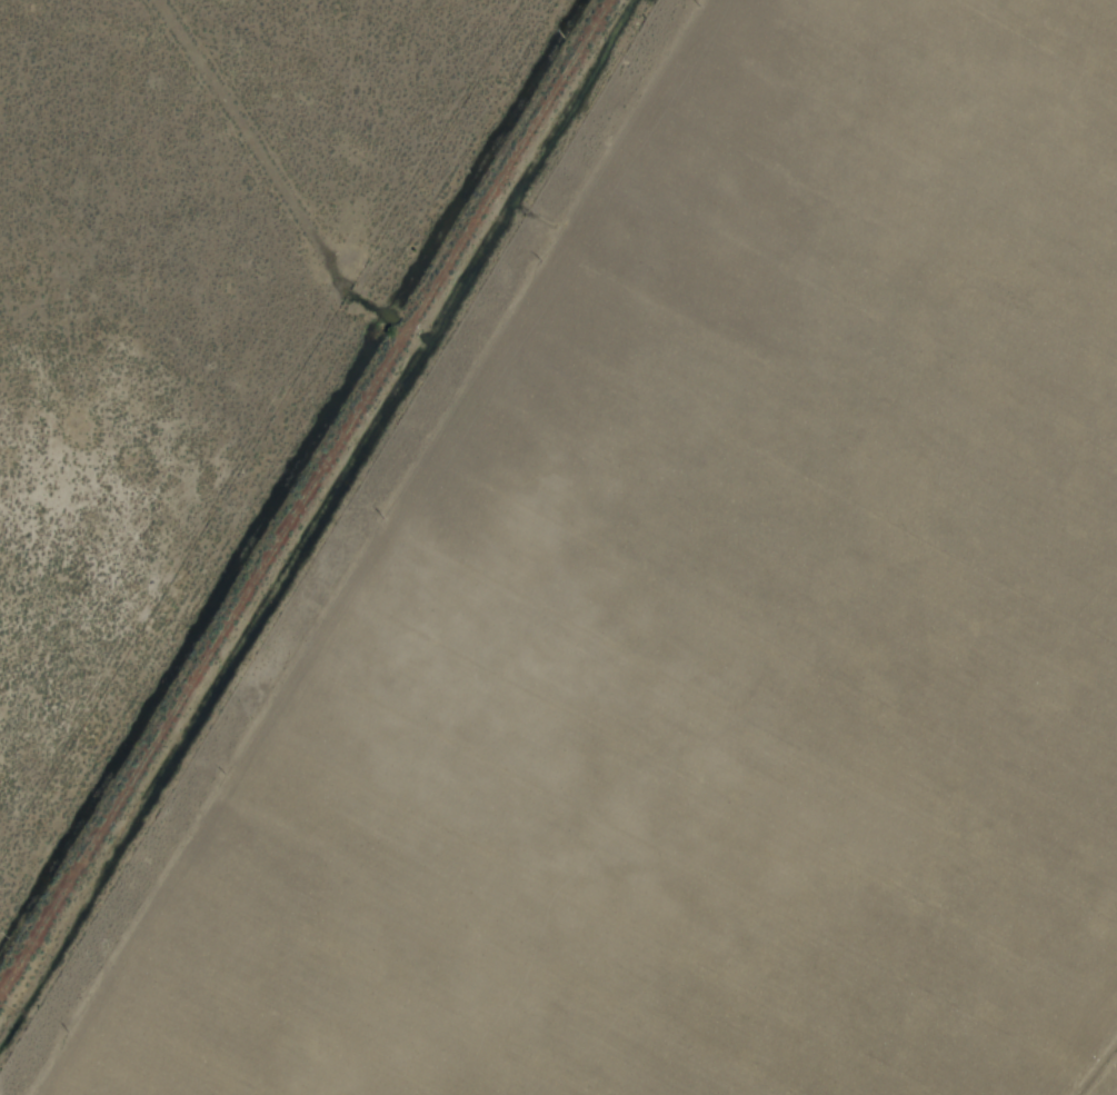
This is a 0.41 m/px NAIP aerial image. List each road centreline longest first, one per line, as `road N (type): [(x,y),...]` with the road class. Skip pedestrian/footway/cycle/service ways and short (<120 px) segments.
road 1 (track): [(0,1059),(636,0)]

